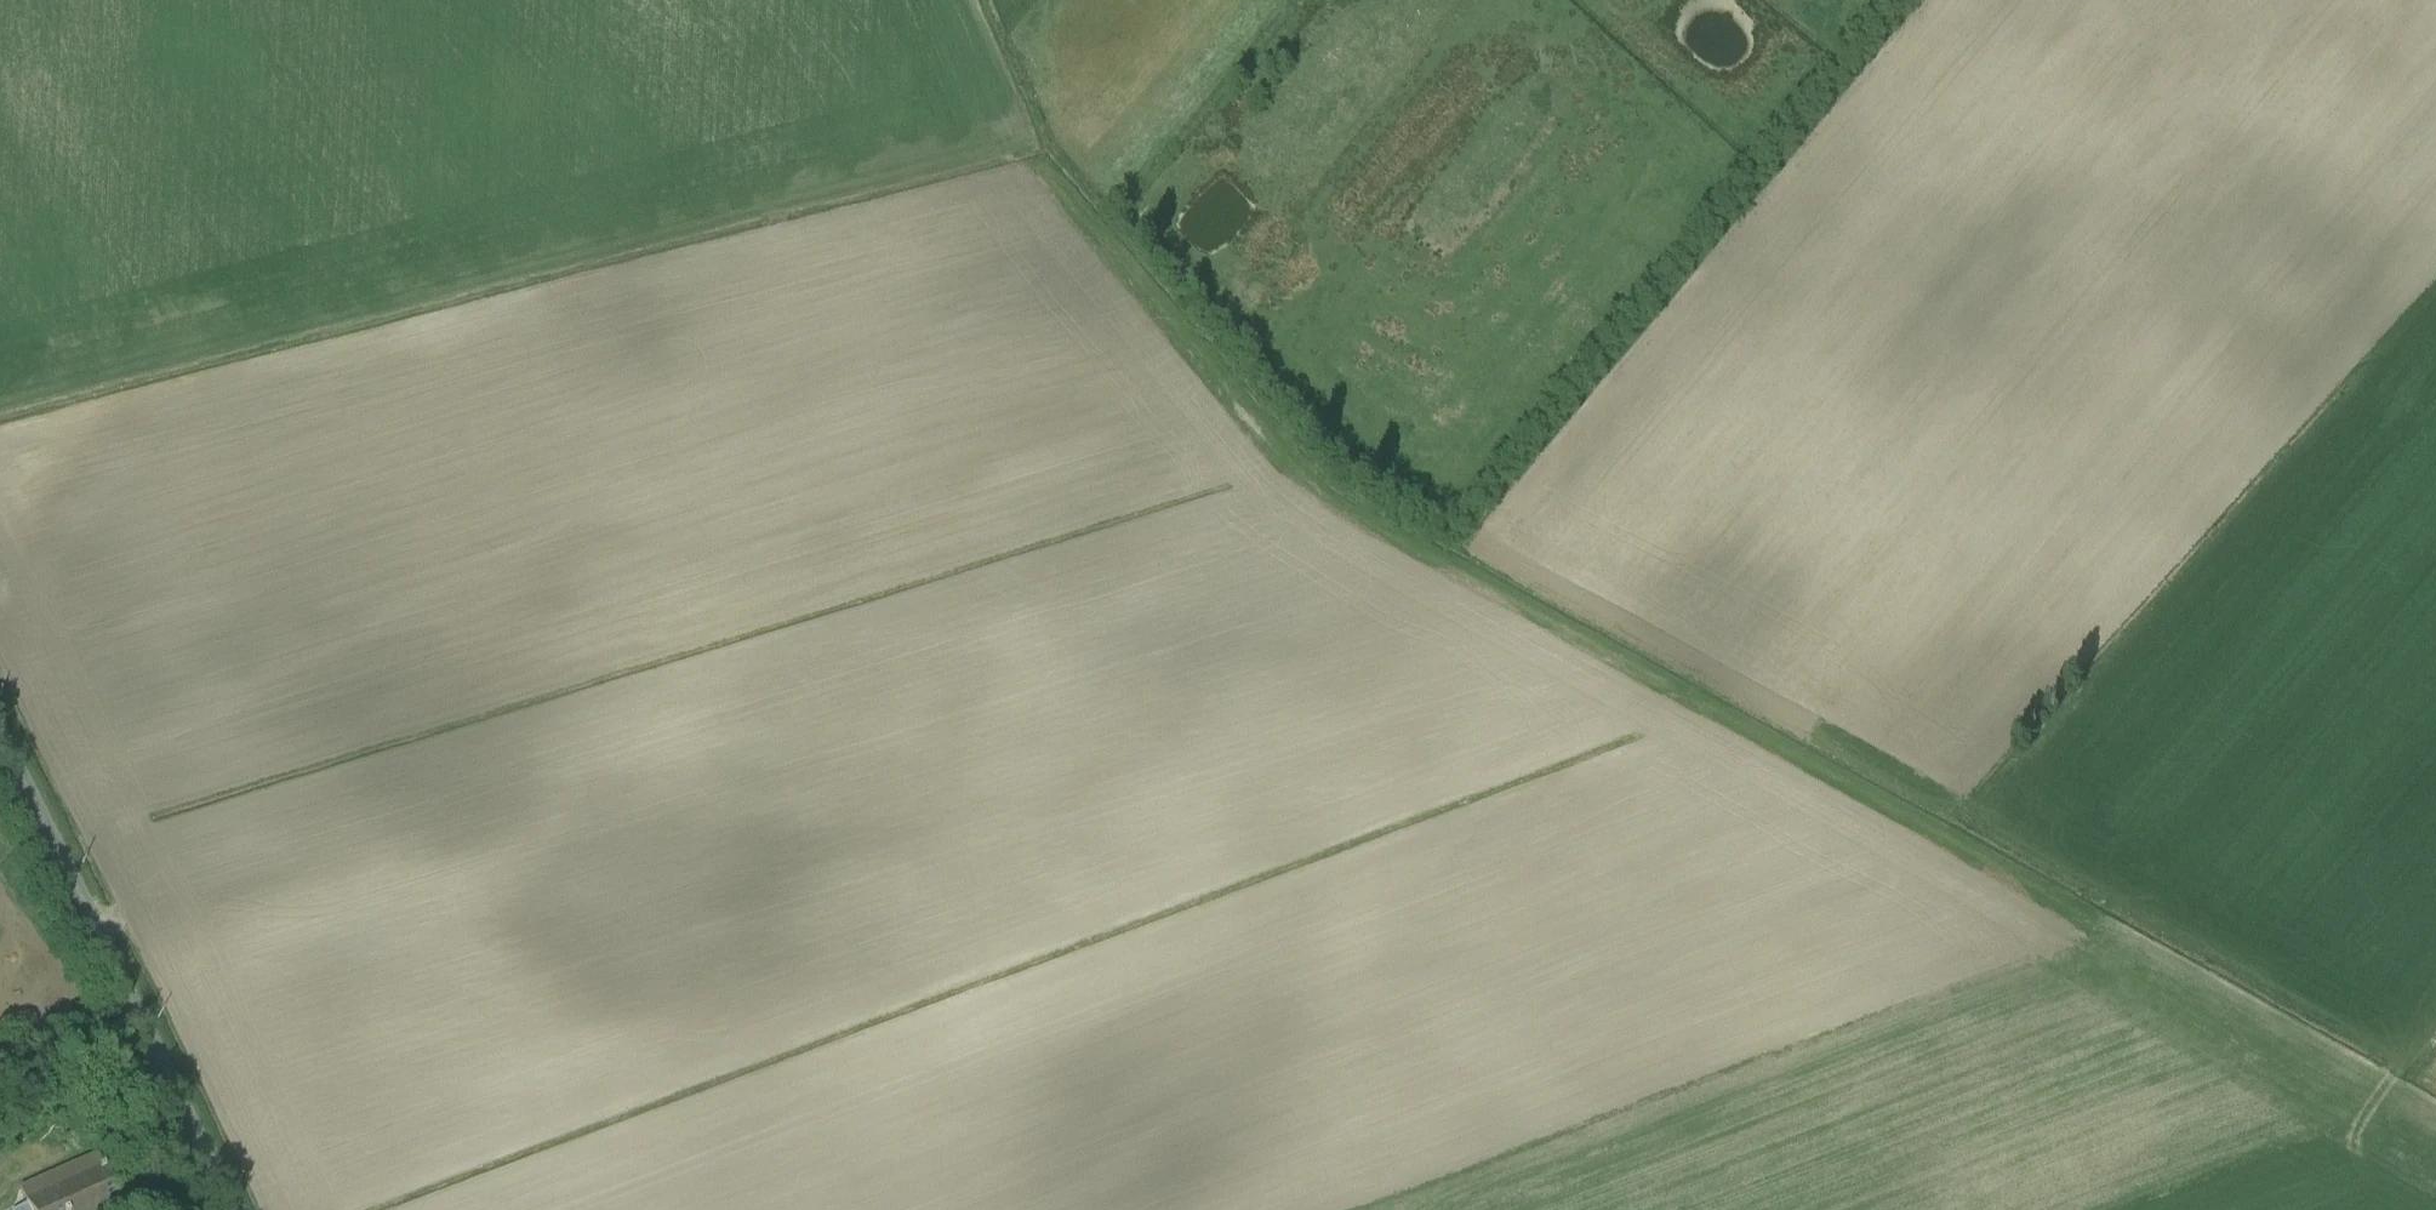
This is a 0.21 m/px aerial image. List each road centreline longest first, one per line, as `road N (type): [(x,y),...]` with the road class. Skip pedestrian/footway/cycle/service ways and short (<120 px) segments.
road 1 (unclassified): [(0,745),(222,1209)]

